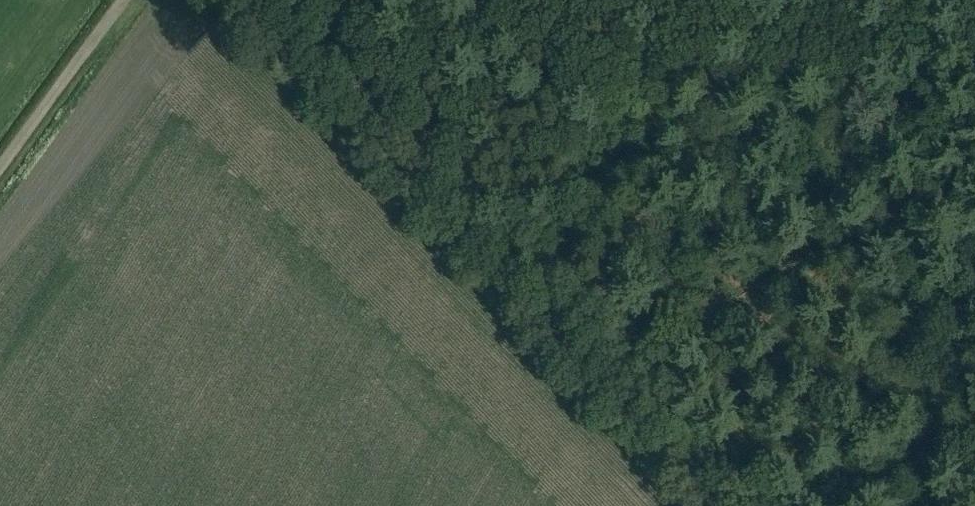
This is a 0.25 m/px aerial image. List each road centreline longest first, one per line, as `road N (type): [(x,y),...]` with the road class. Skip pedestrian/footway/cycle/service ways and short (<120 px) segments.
road 1 (track): [(218,0),(416,197),(443,0)]
road 2 (track): [(710,505),(416,197)]
road 3 (track): [(0,169),(123,0)]

